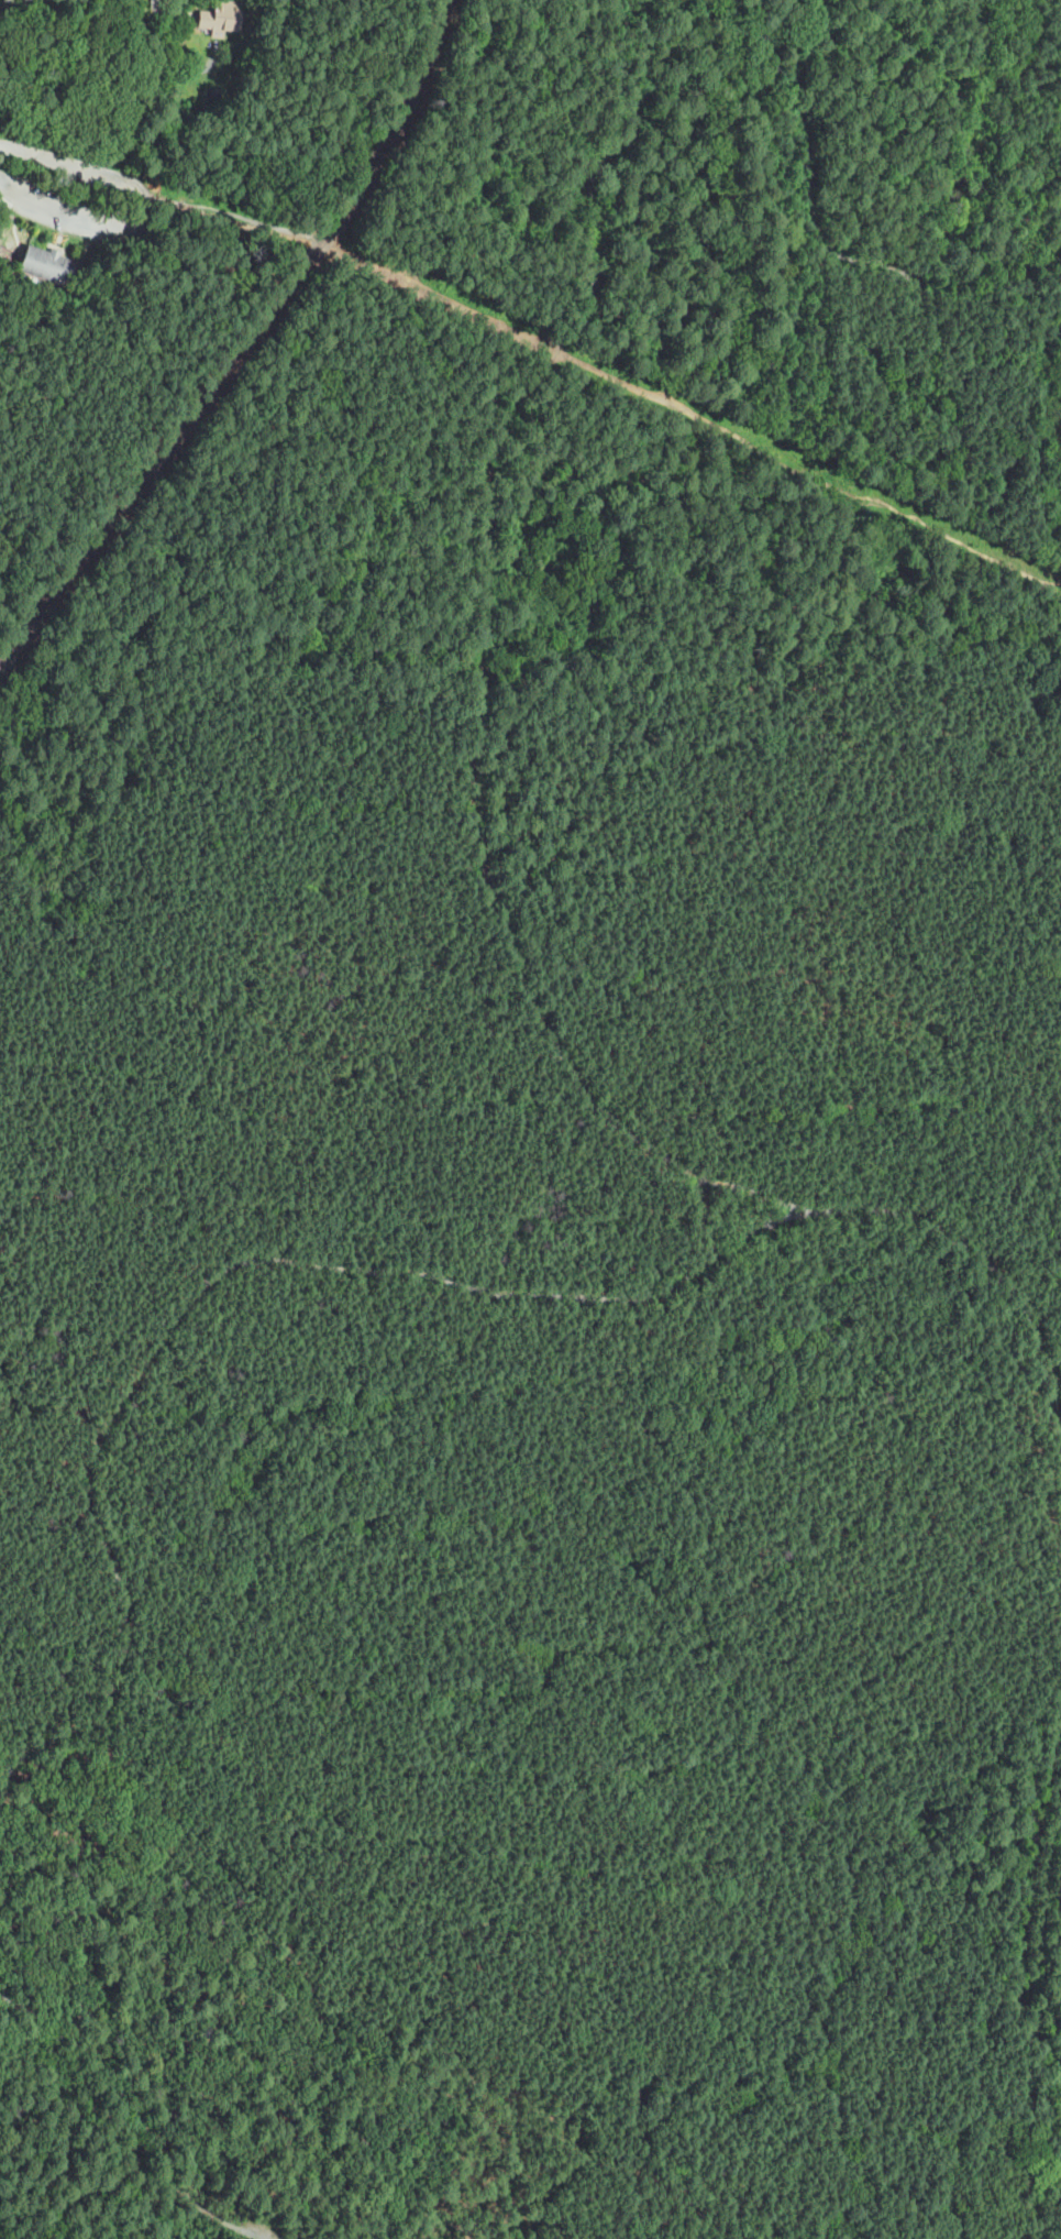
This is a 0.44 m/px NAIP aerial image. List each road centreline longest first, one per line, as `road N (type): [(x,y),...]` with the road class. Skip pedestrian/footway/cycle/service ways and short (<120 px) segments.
road 1 (track): [(802,1212),(649,1141),(619,1118),(574,1072),(501,935),(474,846),(490,461),(515,403),(586,304),(598,249),(593,174),(655,88),(761,90),(794,111),(807,135),(811,208),(835,253),(963,296),(1060,278)]
road 2 (track): [(802,1212),(755,1229),(656,1288),(609,1296),(479,1288),(262,1254),(230,1262),(151,1347),(89,1456),(86,1501),(122,1591),(121,1648),(107,1695),(96,1716),(16,1759),(0,1792)]
road 3 (track): [(1060,2084),(1017,1977),(1060,1682)]
road 4 (track): [(1060,1448),(1030,1327),(969,1252),(900,1216),(802,1212)]
road 5 (track): [(0,1987),(43,2010),(114,2077),(202,2209),(279,2238)]

